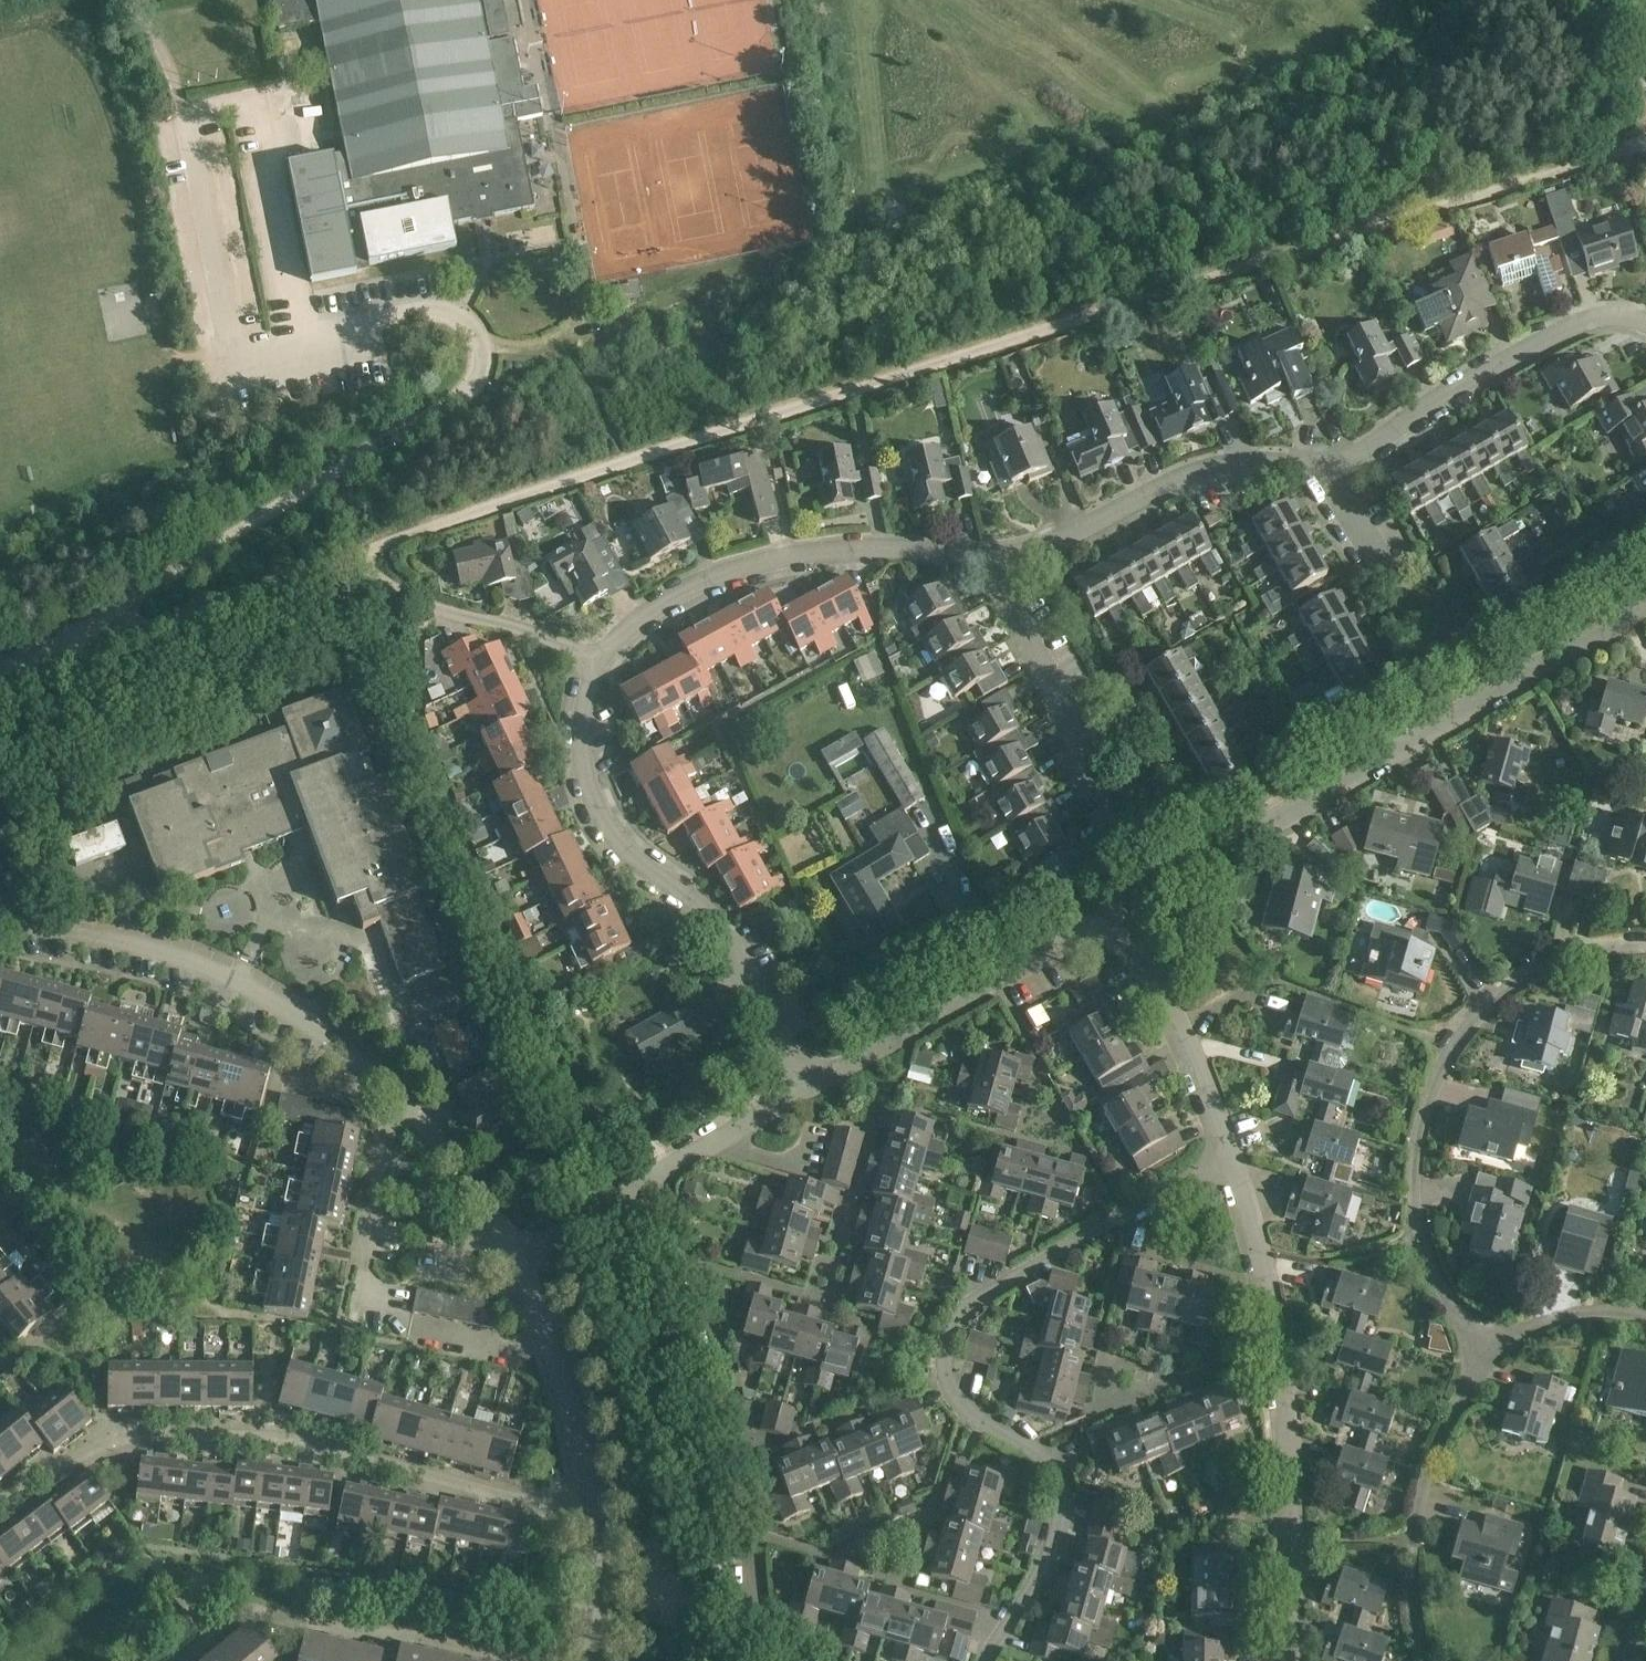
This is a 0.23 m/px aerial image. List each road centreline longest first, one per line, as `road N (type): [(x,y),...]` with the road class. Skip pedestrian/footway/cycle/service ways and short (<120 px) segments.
road 1 (unclassified): [(346,562),(627,463),(1645,137)]
road 2 (residential): [(985,1660),(1053,1542),(1064,1496),(1043,1457),(984,1423),(953,1392),(944,1349),(957,1319),(975,1300),(1229,1155)]
road 3 (residential): [(586,1504),(541,1506),(317,1443),(102,1431),(0,1505)]
road 4 (residential): [(1115,914),(1645,605)]
road 5 (residential): [(1486,1356),(1436,1286),(1420,1238),(1418,1146),(1429,1106),(1454,1047),(1508,987),(1557,962),(1645,945)]
road 6 (residential): [(1282,1660),(1292,1542),(1287,1424),(1265,1281),(1229,1155)]
road 7 (residential): [(654,1175),(719,1345),(742,1463),(754,1597),(767,1636),(787,1660)]
road 8 (residential): [(811,1086),(724,933),(623,846),(596,811),(581,743),(598,659)]
road 9 (residential): [(0,920),(117,939),(260,993),(330,1037),(410,1107)]
road 10 (residential): [(598,659),(657,604),(716,575),(788,556),(874,547),(996,555)]
road 11 (residential): [(183,1660),(250,1611),(528,1660)]
road 12 (residential): [(0,670),(346,562)]
road 13 (residential): [(1330,466),(1368,450),(1473,372),(1575,324),(1615,316),(1645,325)]
road 14 (residential): [(996,555),(1050,544),(1205,467),(1330,466)]
road 15 (unclassified): [(811,1086),(1115,914)]
road 16 (residential): [(1426,1660),(1412,1589),(1412,1538),(1425,1478),(1486,1356)]
road 17 (residential): [(1123,845),(1085,778),(1081,735),(996,555)]
road 18 (residential): [(346,562),(424,606),(515,626),(598,659)]
road 19 (residential): [(586,1504),(572,1408),(513,1254)]
road 20 (residential): [(410,1107),(489,1205),(513,1254)]
road 21 (residential): [(1486,1356),(1528,1328),(1581,1312),(1645,1321)]
road 22 (residential): [(513,1254),(654,1175)]
road 23 (residential): [(363,1252),(385,1132),(410,1107)]
road 24 (residential): [(589,1660),(586,1504)]
road 25 (residential): [(809,1126),(795,1172),(703,1147)]
road 26 (residential): [(1229,1155),(1178,1031)]
road 27 (residential): [(1178,1031),(1115,914)]
road 28 (unclassified): [(703,1147),(811,1086)]

